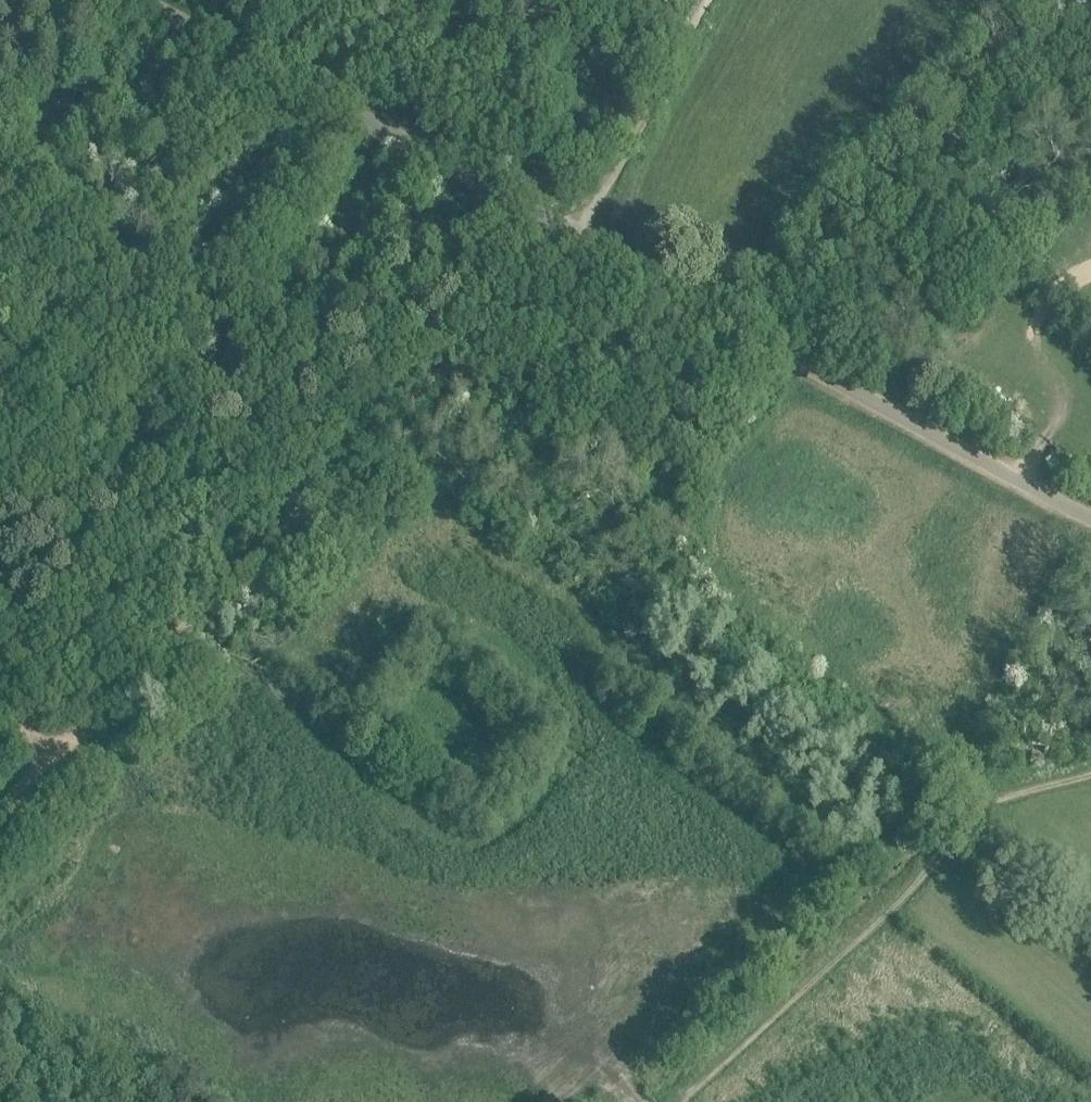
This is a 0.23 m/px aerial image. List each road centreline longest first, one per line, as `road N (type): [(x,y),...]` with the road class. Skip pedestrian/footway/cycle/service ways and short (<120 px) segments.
road 1 (unclassified): [(1090,510),(129,0)]
road 2 (track): [(706,0),(572,231)]

